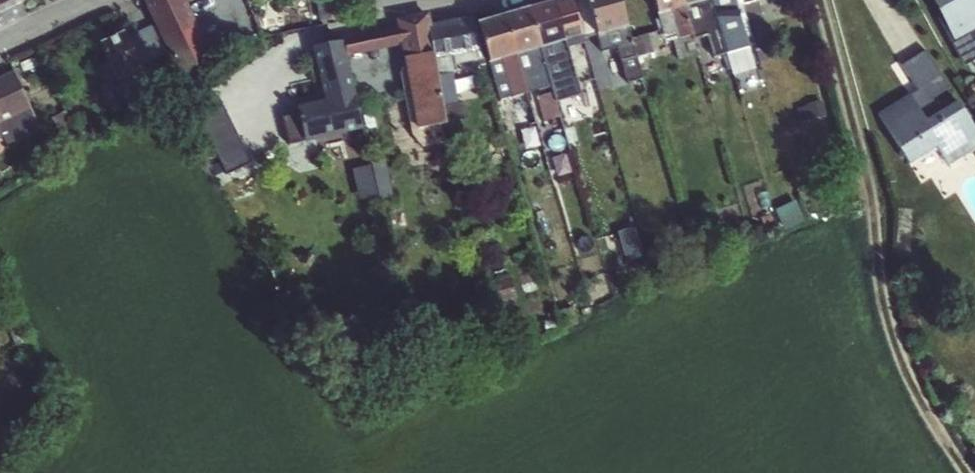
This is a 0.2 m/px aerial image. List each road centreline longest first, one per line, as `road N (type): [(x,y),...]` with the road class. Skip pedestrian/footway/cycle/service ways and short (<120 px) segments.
road 1 (track): [(825,0),(867,167),(881,346),(969,472)]

